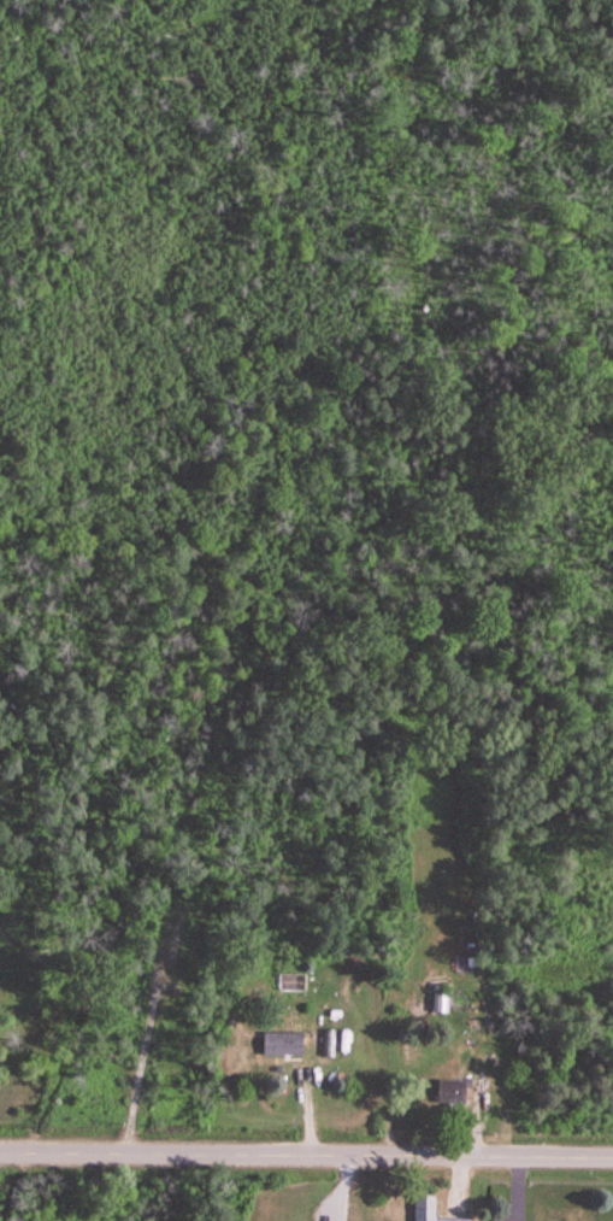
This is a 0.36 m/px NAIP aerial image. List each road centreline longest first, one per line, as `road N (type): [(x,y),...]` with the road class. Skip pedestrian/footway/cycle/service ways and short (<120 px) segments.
road 1 (residential): [(612,1153),(0,1148)]

